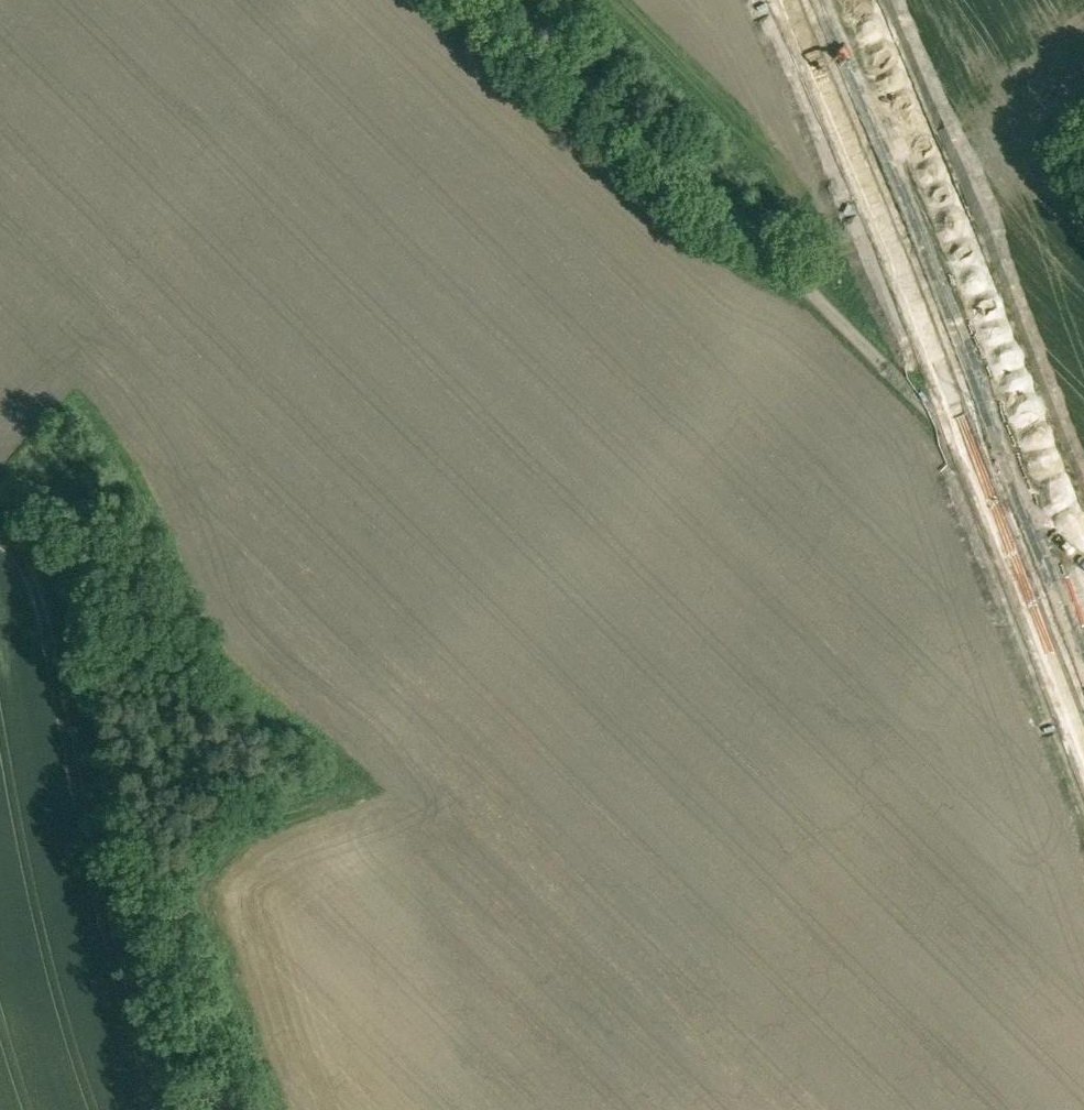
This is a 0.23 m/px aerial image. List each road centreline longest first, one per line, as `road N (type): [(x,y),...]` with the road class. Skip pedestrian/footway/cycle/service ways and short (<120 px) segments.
road 1 (track): [(1083,562),(519,0)]

